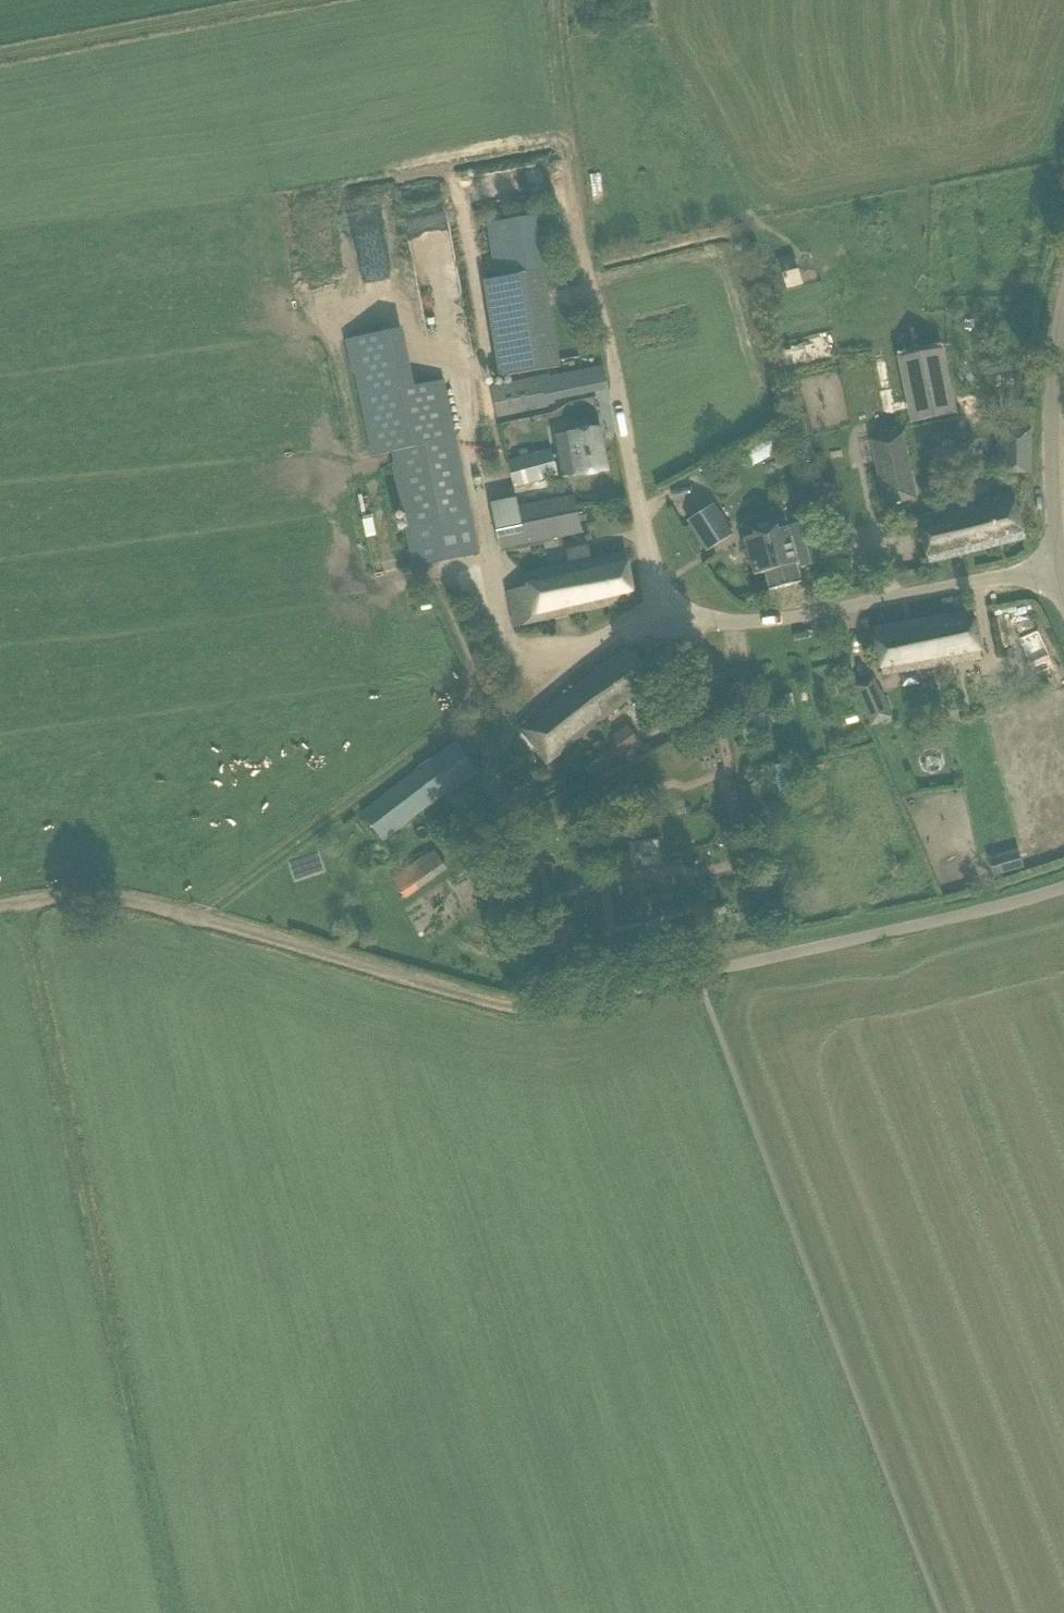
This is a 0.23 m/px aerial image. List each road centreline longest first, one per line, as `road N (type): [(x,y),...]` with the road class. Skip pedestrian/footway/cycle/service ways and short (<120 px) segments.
road 1 (track): [(0,909),(157,1612)]
road 2 (track): [(540,0),(663,633)]
road 3 (track): [(540,1006),(484,1004),(100,903),(0,909)]
road 4 (unclassified): [(540,1006),(962,923),(1063,894)]
road 5 (unclassified): [(663,633),(1061,575)]
road 6 (track): [(0,63),(343,0)]
road 7 (unclassified): [(1061,575),(1051,434),(1063,317)]

